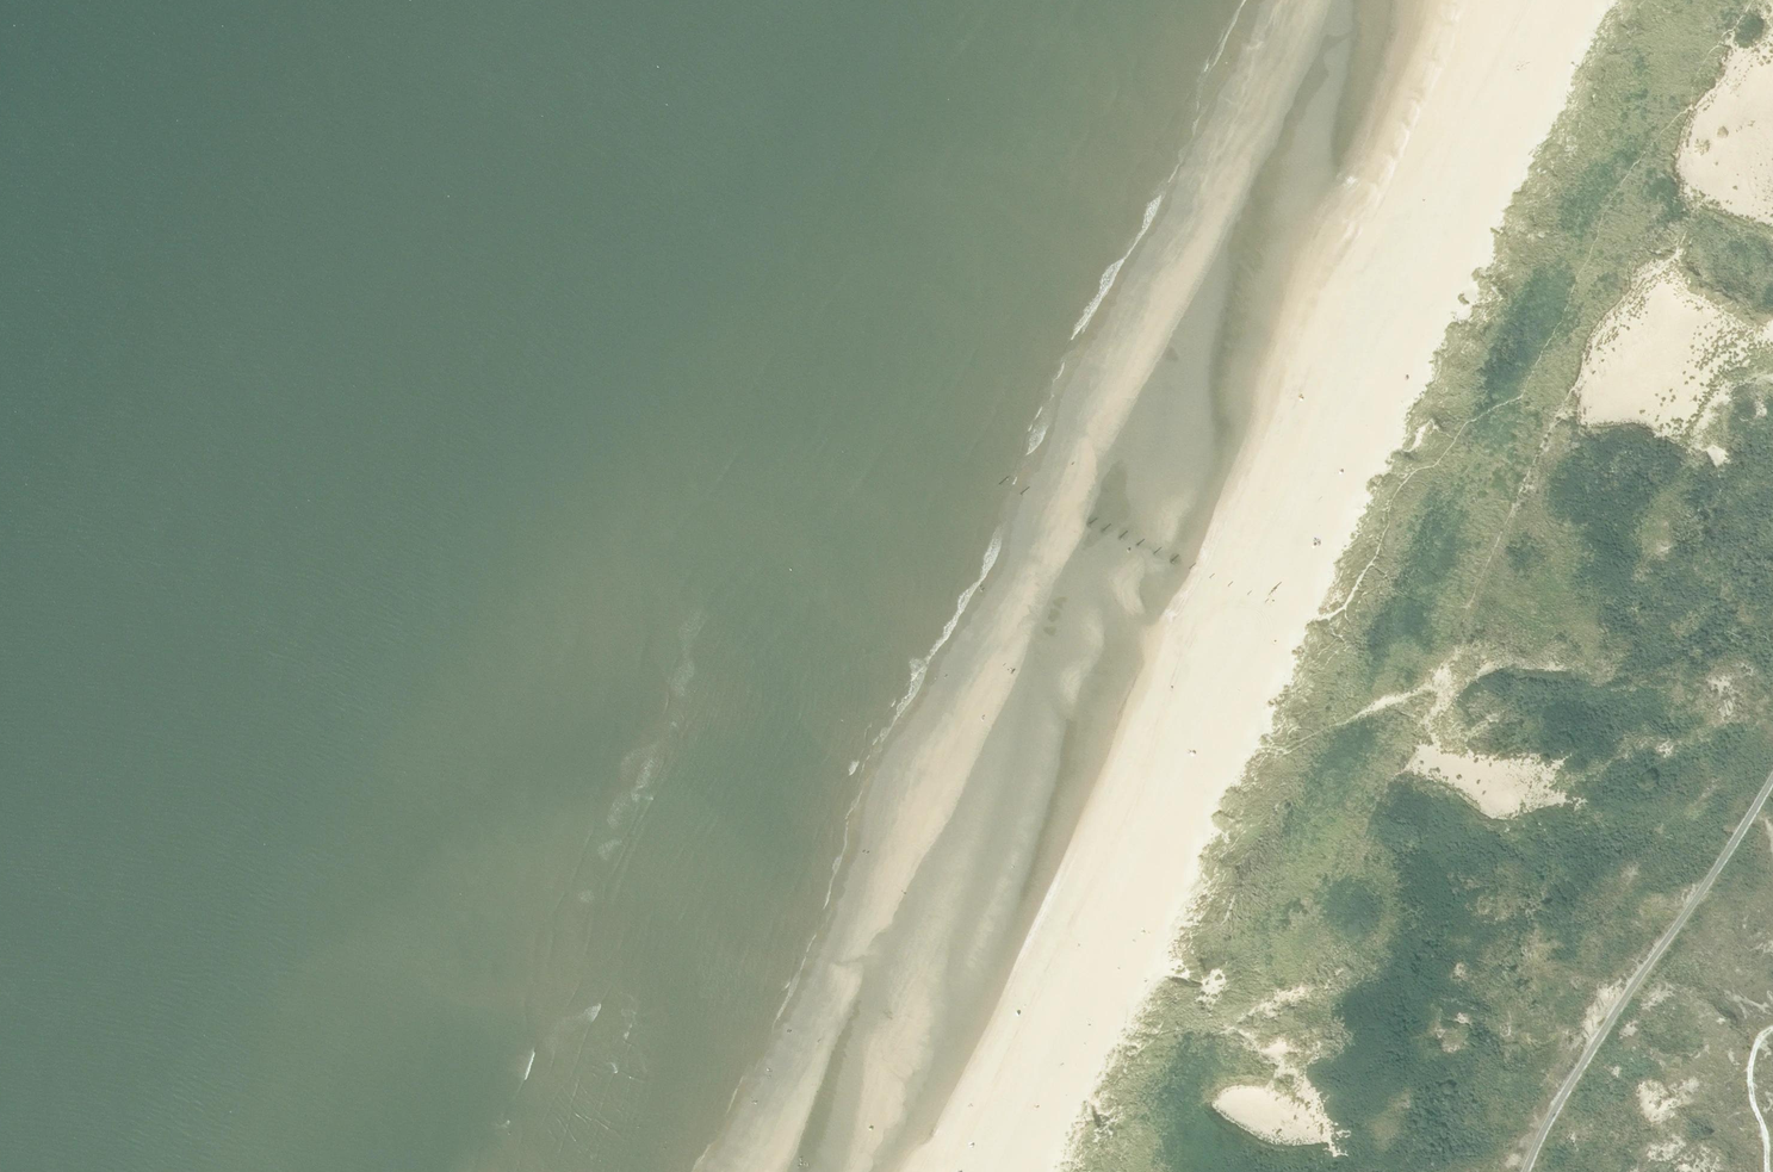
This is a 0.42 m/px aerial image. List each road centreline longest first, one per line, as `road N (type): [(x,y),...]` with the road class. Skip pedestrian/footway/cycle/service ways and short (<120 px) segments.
road 1 (track): [(1767,1171),(1750,1066),(1758,1039),(1772,1027)]

